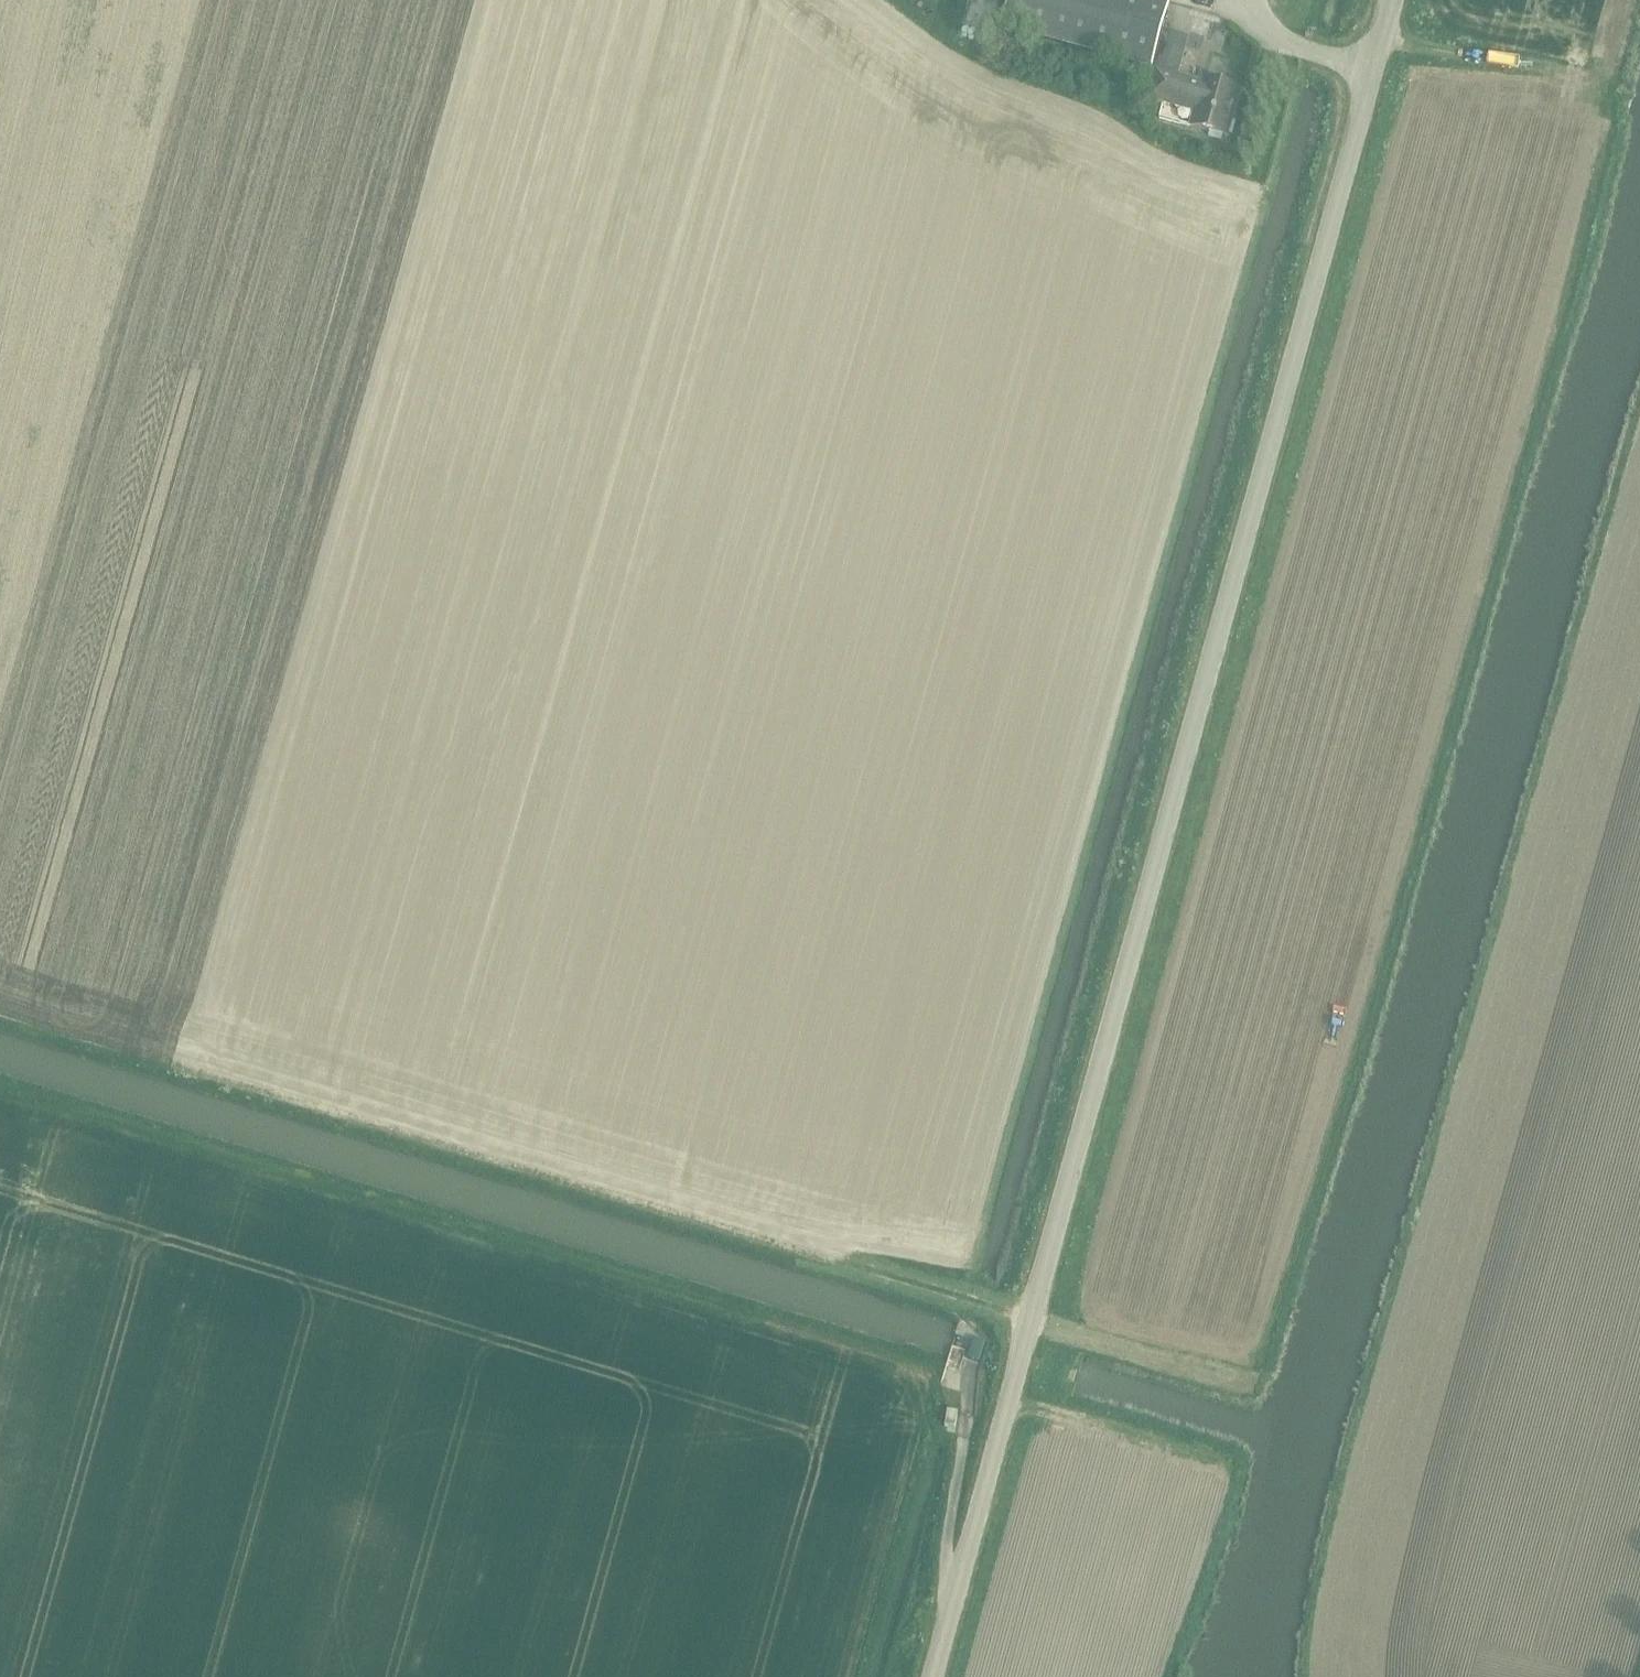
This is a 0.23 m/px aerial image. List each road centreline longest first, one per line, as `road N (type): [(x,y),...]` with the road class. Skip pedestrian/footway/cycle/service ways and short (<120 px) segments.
road 1 (unclassified): [(933,1676),(1394,0)]
road 2 (track): [(1031,1318),(845,1263)]

